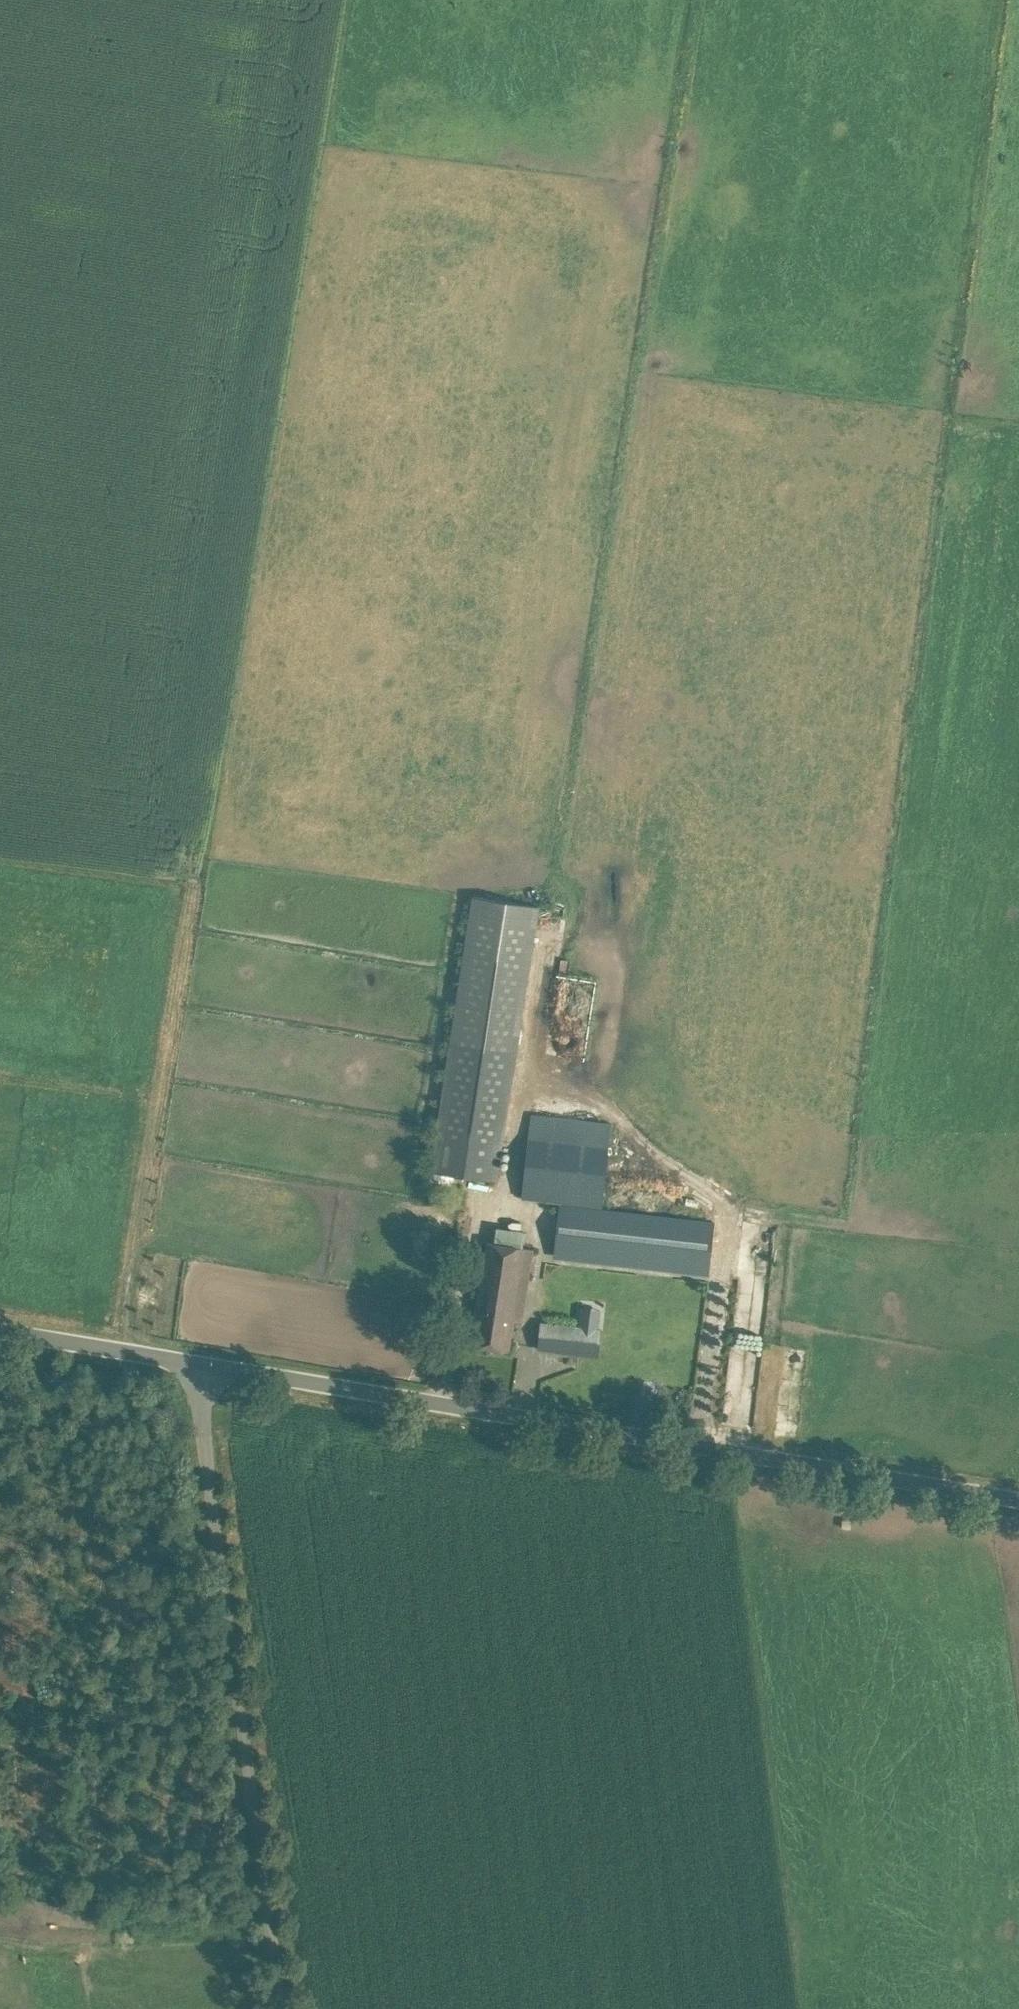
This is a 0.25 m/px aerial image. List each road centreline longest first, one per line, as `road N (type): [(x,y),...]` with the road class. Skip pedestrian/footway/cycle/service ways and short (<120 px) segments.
road 1 (unclassified): [(1018,1513),(195,1364)]
road 2 (unclassified): [(284,2008),(195,1364)]
road 3 (unclassified): [(195,1364),(0,1332)]

